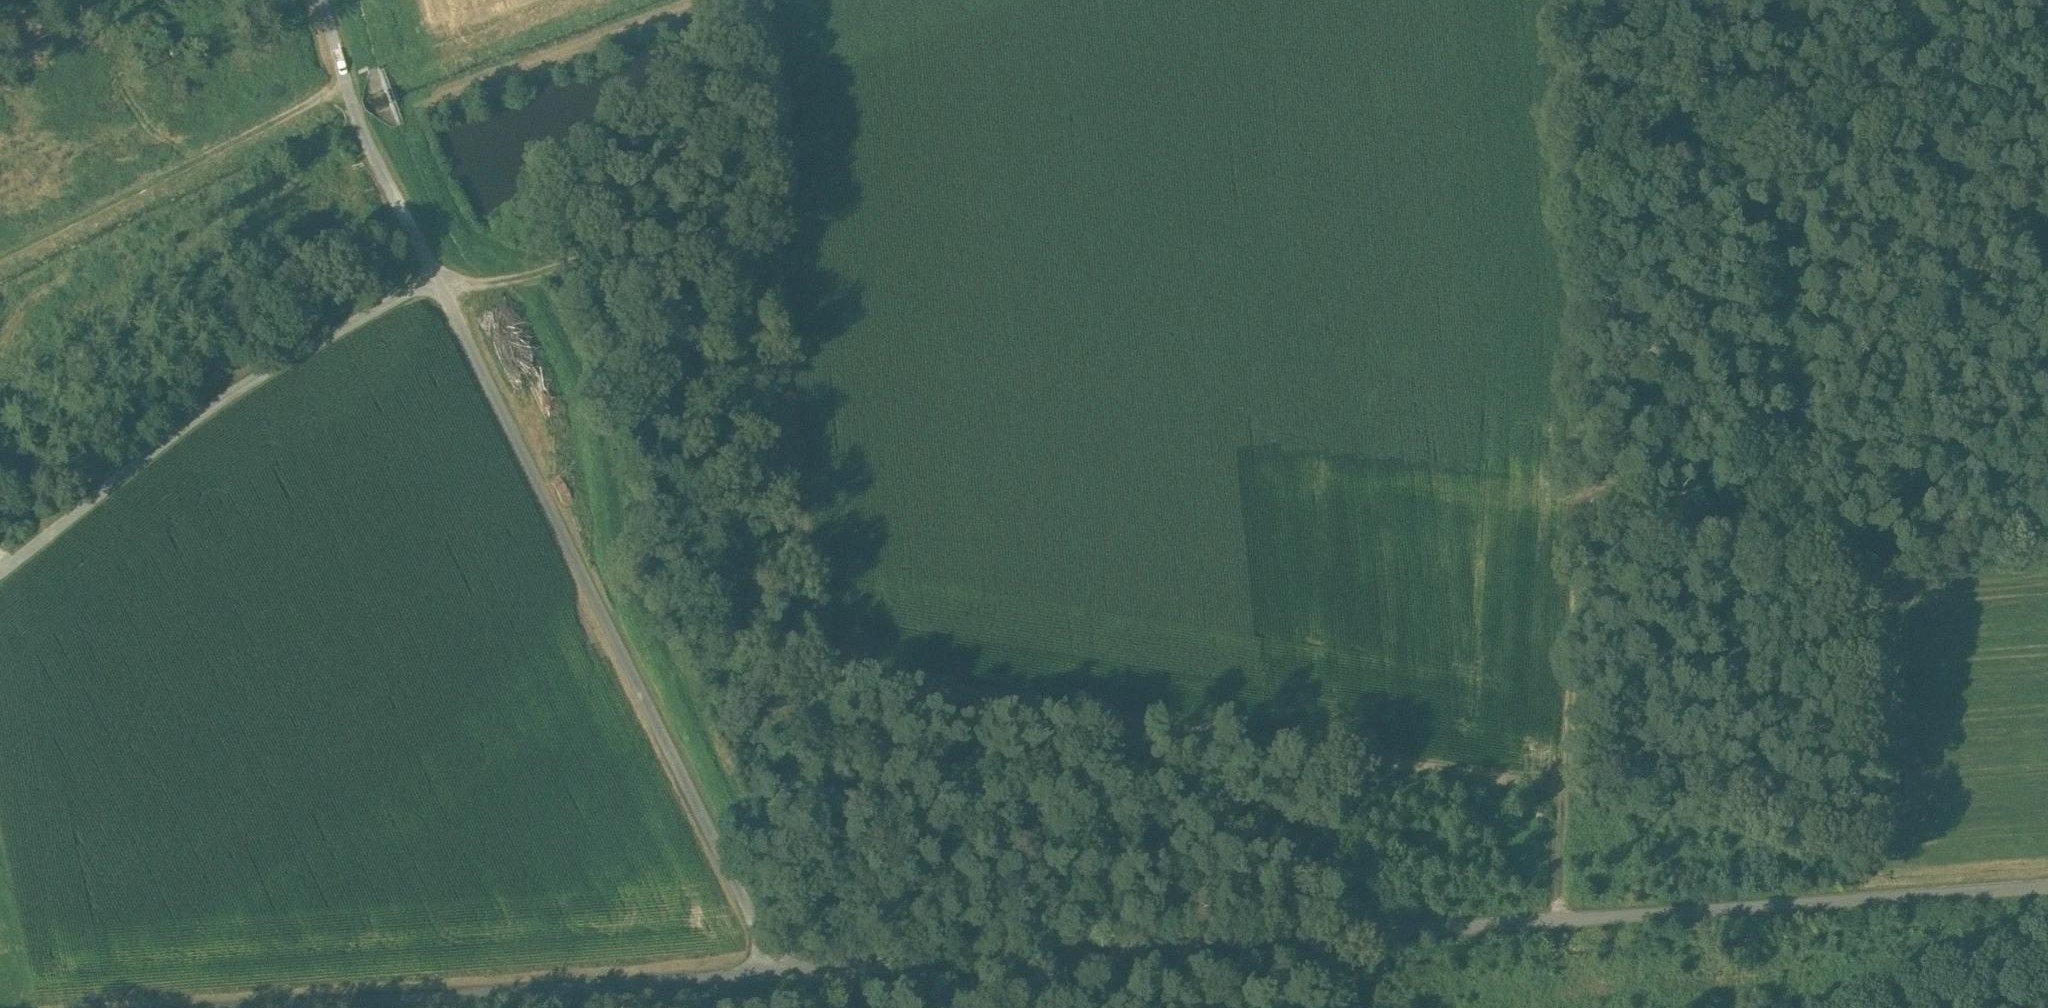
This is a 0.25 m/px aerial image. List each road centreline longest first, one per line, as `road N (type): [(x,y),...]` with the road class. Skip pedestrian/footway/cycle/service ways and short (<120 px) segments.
road 1 (unclassified): [(767,976),(2047,886)]
road 2 (unclassified): [(767,976),(761,936),(348,92),(322,0)]
road 3 (unclassified): [(285,1007),(767,976)]
road 4 (track): [(445,290),(569,266),(611,238),(664,159),(749,57),(751,39),(736,0)]
road 5 (track): [(345,80),(299,111),(0,258)]

